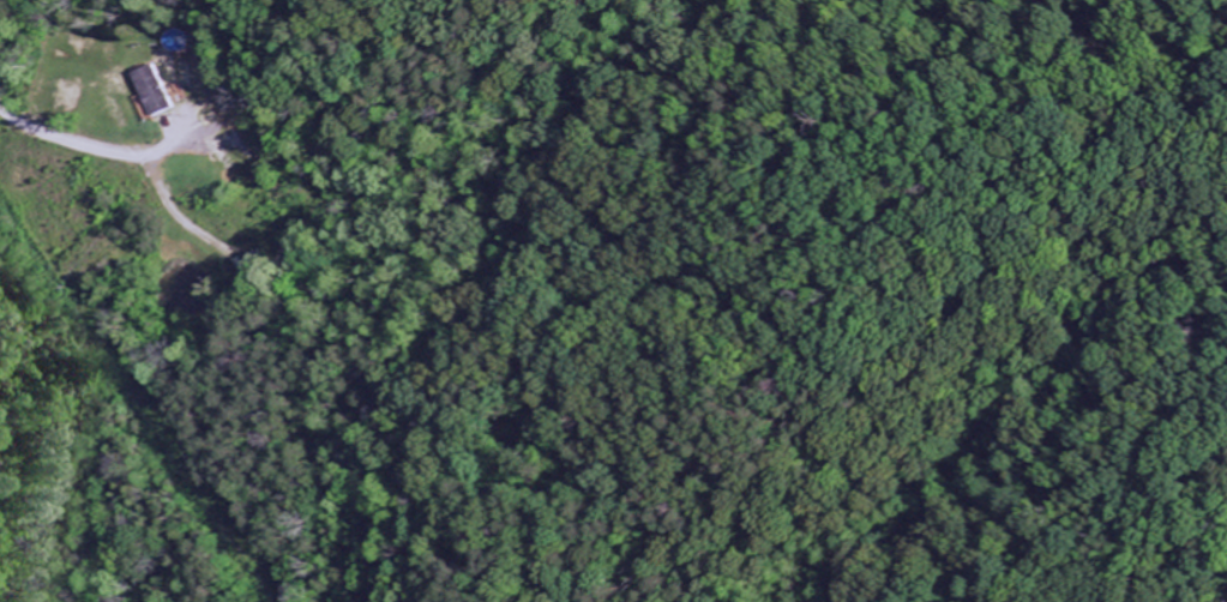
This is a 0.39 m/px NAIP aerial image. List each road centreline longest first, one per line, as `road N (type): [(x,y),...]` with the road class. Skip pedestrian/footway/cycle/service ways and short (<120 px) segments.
road 1 (residential): [(185,143),(118,156),(37,138),(0,112)]

